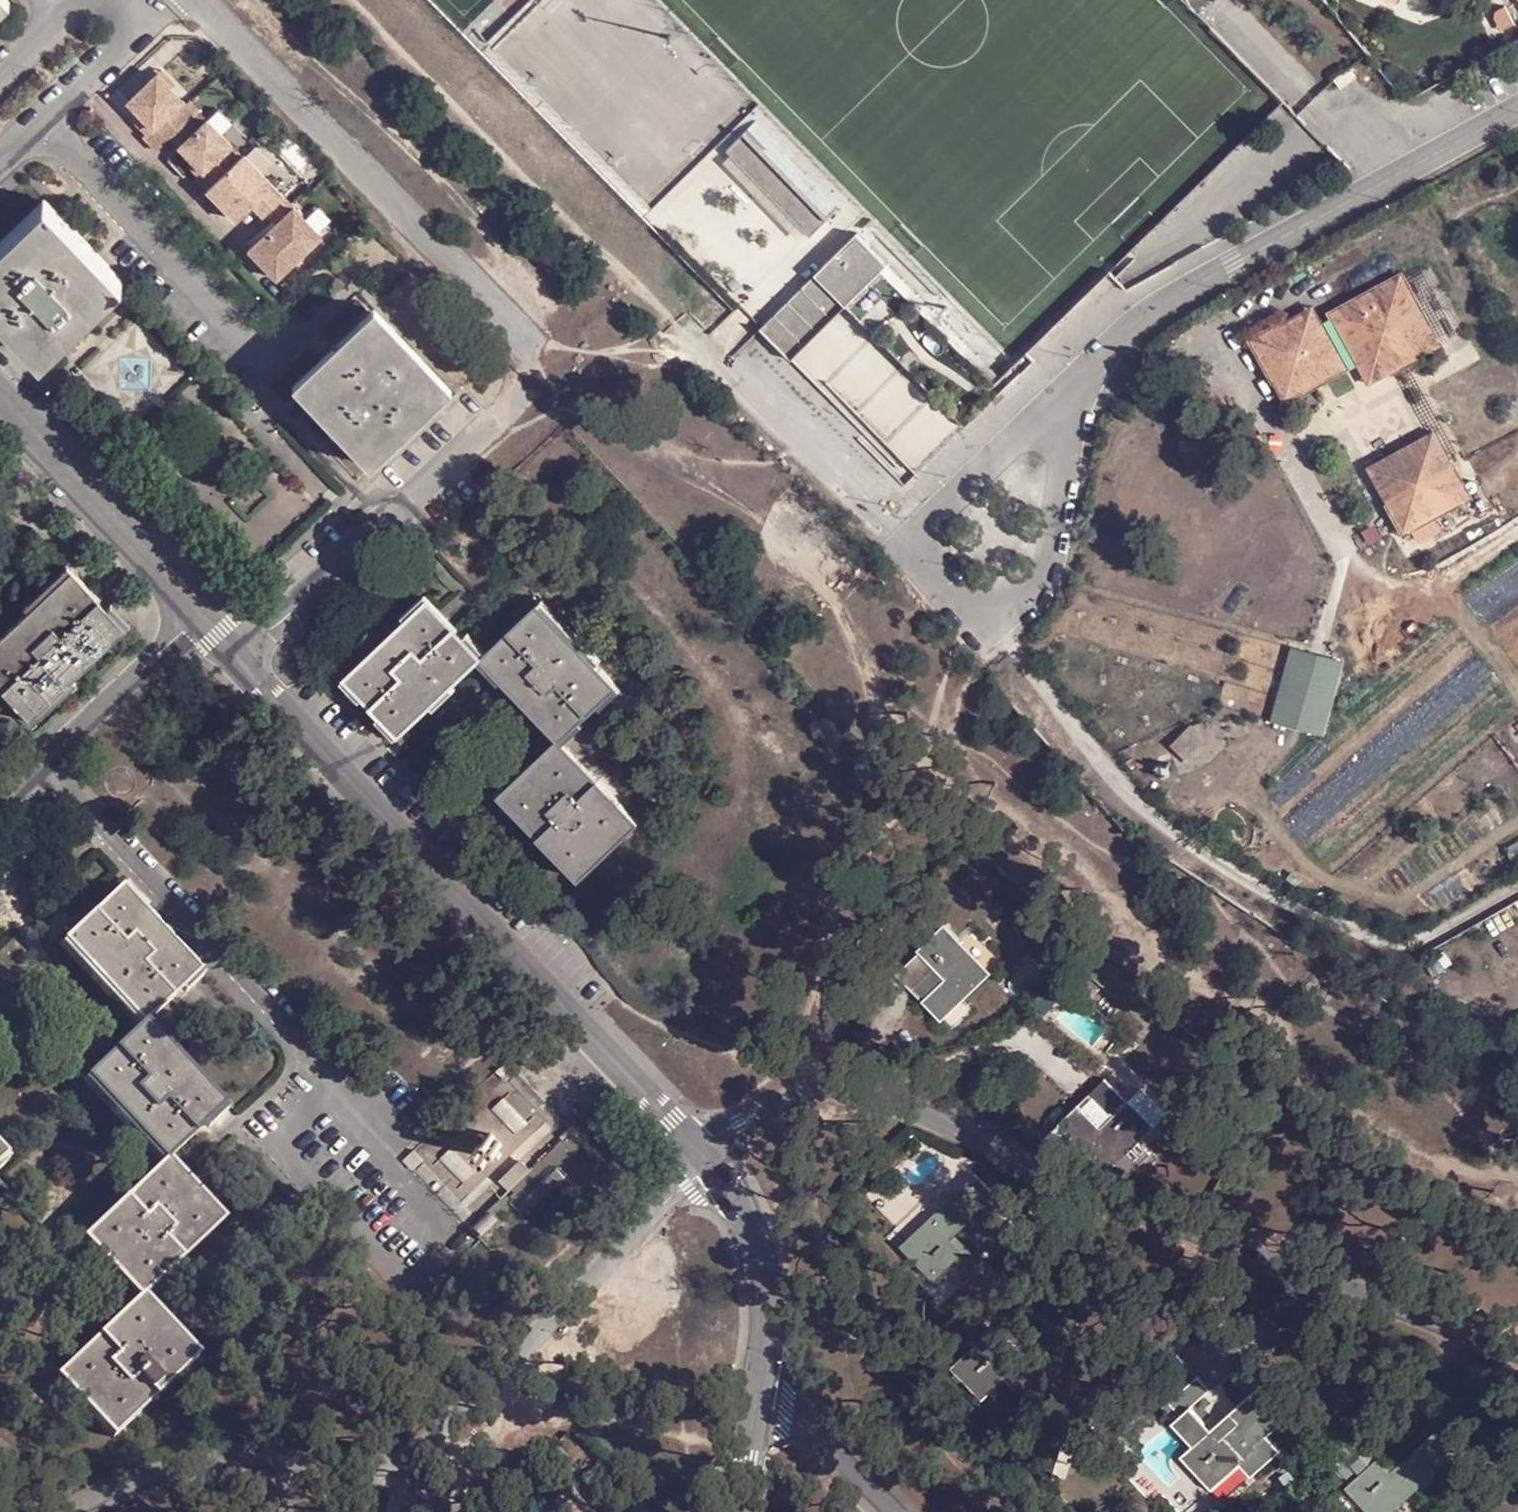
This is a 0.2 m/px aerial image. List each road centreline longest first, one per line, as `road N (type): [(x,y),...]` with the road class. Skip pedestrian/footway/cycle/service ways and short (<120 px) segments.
road 1 (track): [(1517,1180),(1335,1103),(1210,1016),(1084,853),(925,768),(772,523),(641,457),(568,402),(547,381),(536,343)]
road 2 (residential): [(1517,1353),(1069,1187),(843,1086),(814,1083),(787,1094),(709,1157)]
road 3 (residential): [(709,1157),(605,1256),(445,1441),(418,1459),(369,1466),(204,1457),(162,1465),(79,1507),(37,1511)]
road 4 (residential): [(248,653),(709,1157)]
road 5 (track): [(536,343),(615,354),(713,351),(357,0)]
road 6 (residential): [(1517,111),(1172,300),(1053,406)]
road 7 (residential): [(204,0),(536,343)]
road 8 (residential): [(1053,406),(941,513),(930,543),(946,590),(977,607),(1028,596),(1046,575),(1064,457)]
road 9 (residential): [(525,382),(499,419),(248,653)]
road 10 (residential): [(0,393),(248,653)]
road 11 (track): [(568,402),(654,444),(724,466),(780,457),(800,436)]
road 12 (residential): [(709,1157),(741,1206),(761,1266),(757,1386)]
road 13 (residential): [(885,1511),(757,1386)]
road 14 (residential): [(757,1386),(738,1511)]

